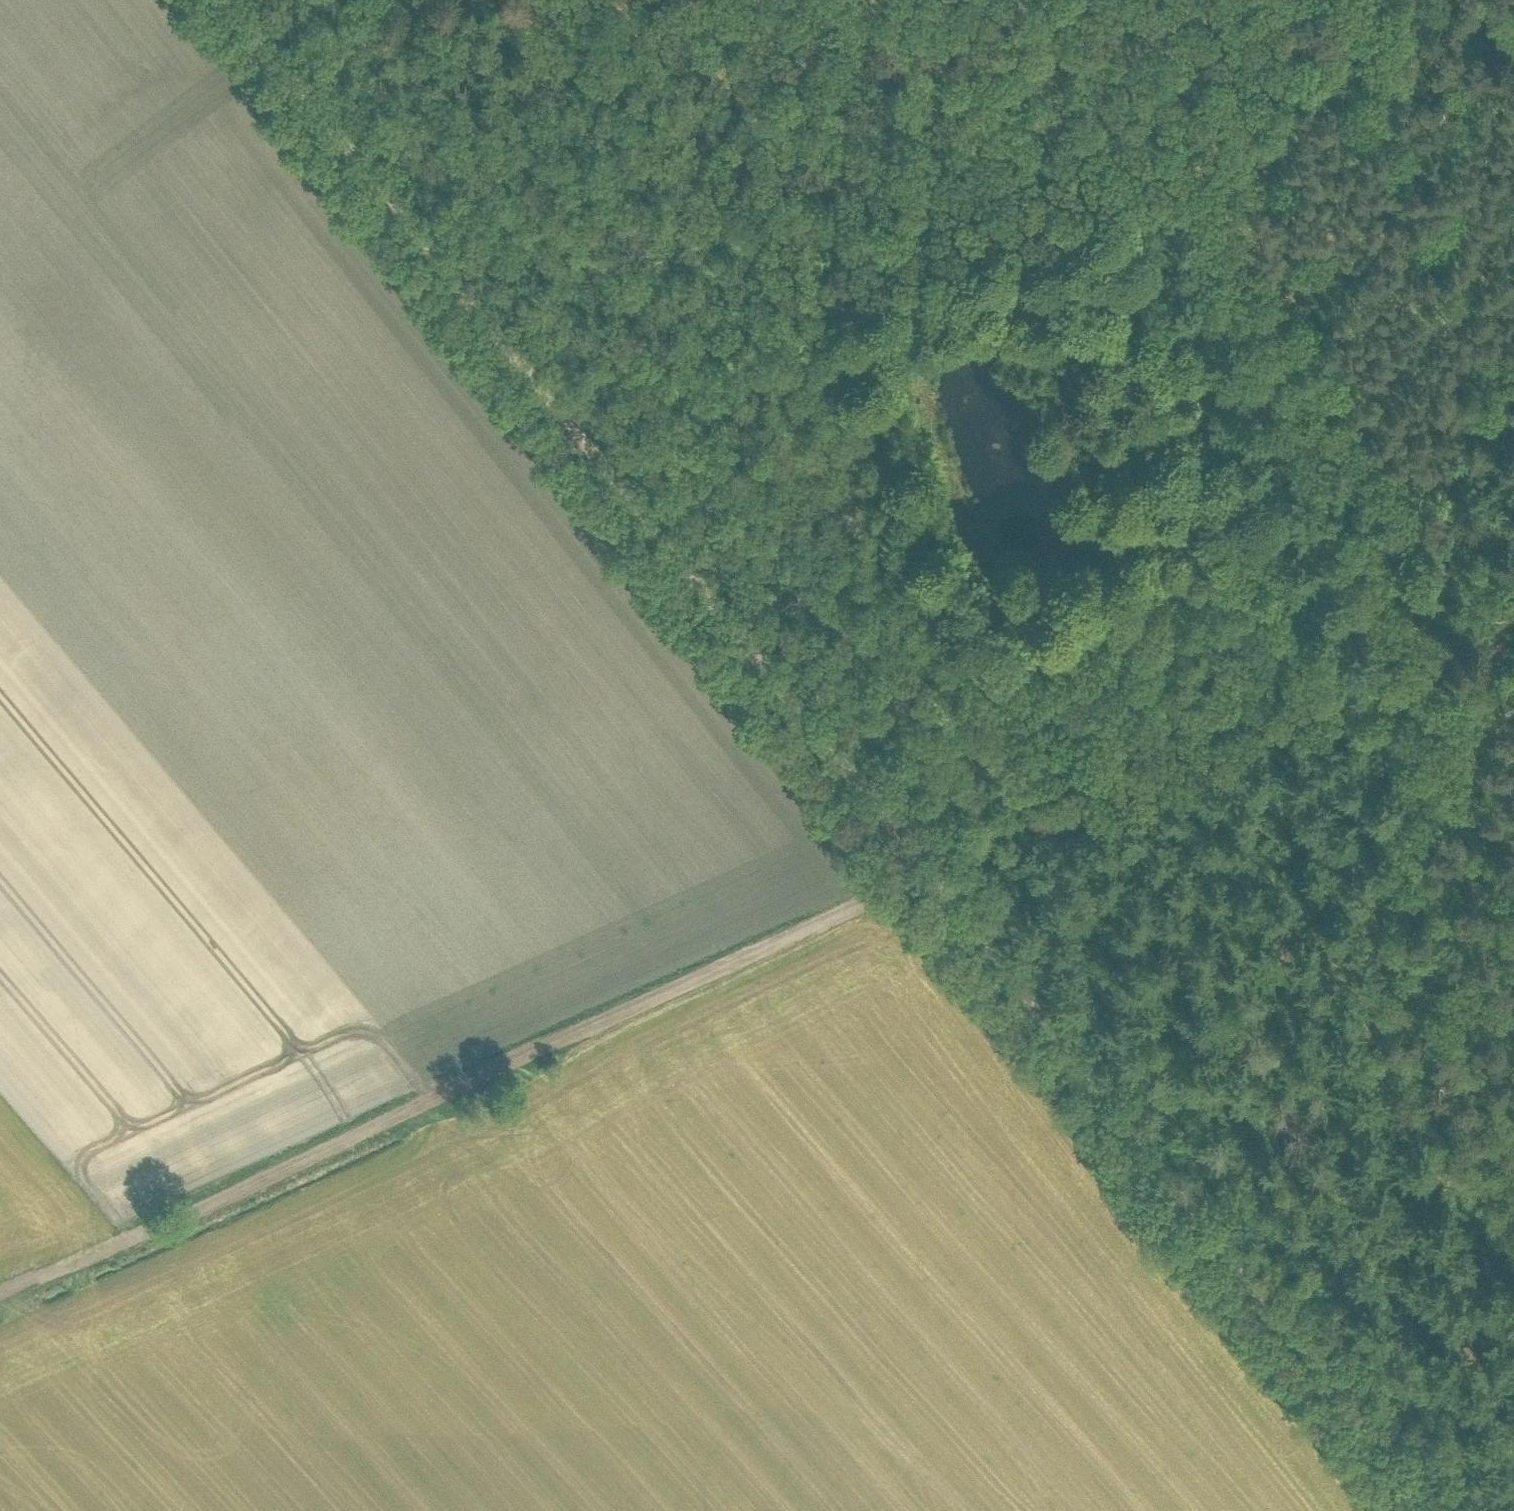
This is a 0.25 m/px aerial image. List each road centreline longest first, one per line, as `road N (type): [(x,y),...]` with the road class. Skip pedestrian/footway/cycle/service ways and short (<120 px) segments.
road 1 (track): [(237,0),(1439,1510)]
road 2 (track): [(0,1292),(931,870)]
road 3 (track): [(1513,626),(931,870)]

